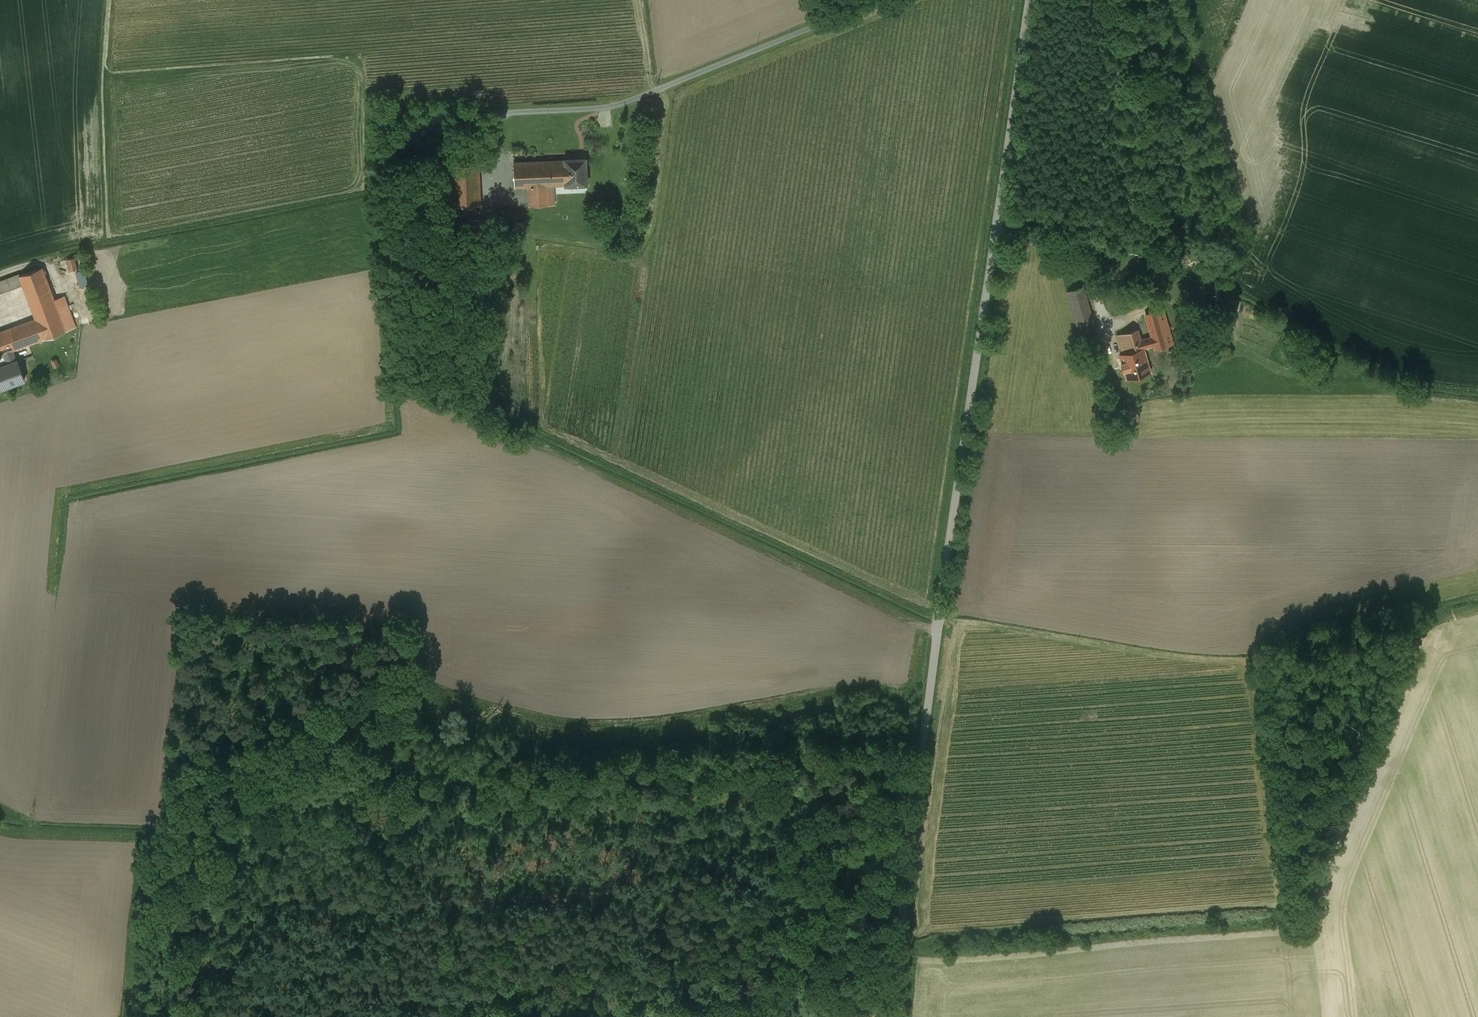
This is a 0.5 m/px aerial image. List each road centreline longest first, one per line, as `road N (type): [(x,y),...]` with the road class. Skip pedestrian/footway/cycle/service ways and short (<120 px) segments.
road 1 (unclassified): [(899,1016),(930,685),(1030,0)]

